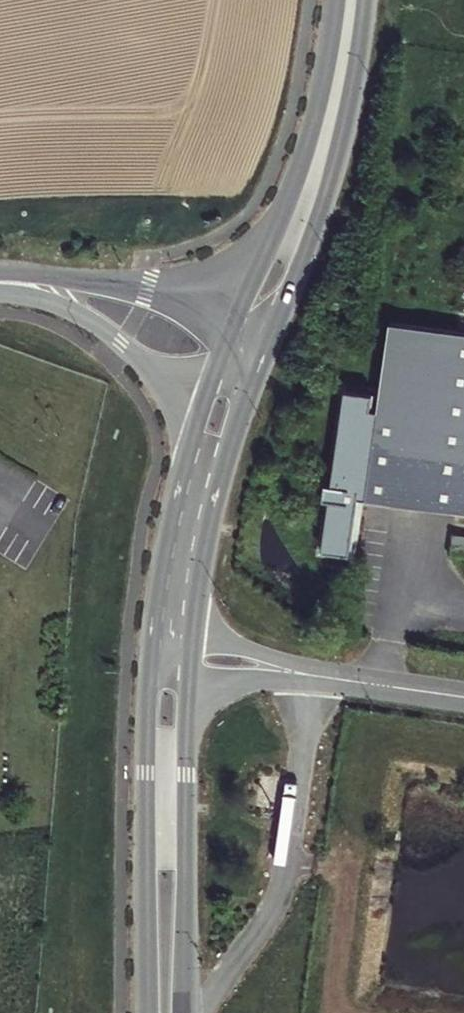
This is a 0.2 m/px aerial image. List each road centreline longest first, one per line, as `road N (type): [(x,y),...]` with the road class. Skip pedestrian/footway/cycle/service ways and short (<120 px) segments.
road 1 (tertiary): [(150,652),(146,1012)]
road 2 (tertiary): [(184,1012),(190,658)]
road 3 (tertiary): [(270,332),(340,137),(366,0)]
road 4 (tertiary): [(335,0),(301,163),(236,317)]
road 5 (tertiary): [(190,658),(220,488),(259,362)]
road 6 (unclassified): [(190,658),(463,699)]
road 7 (unclassified): [(236,317),(146,287),(18,284)]
road 8 (tertiary): [(186,446),(150,652)]
road 9 (unclassified): [(18,284),(97,330),(150,376)]

